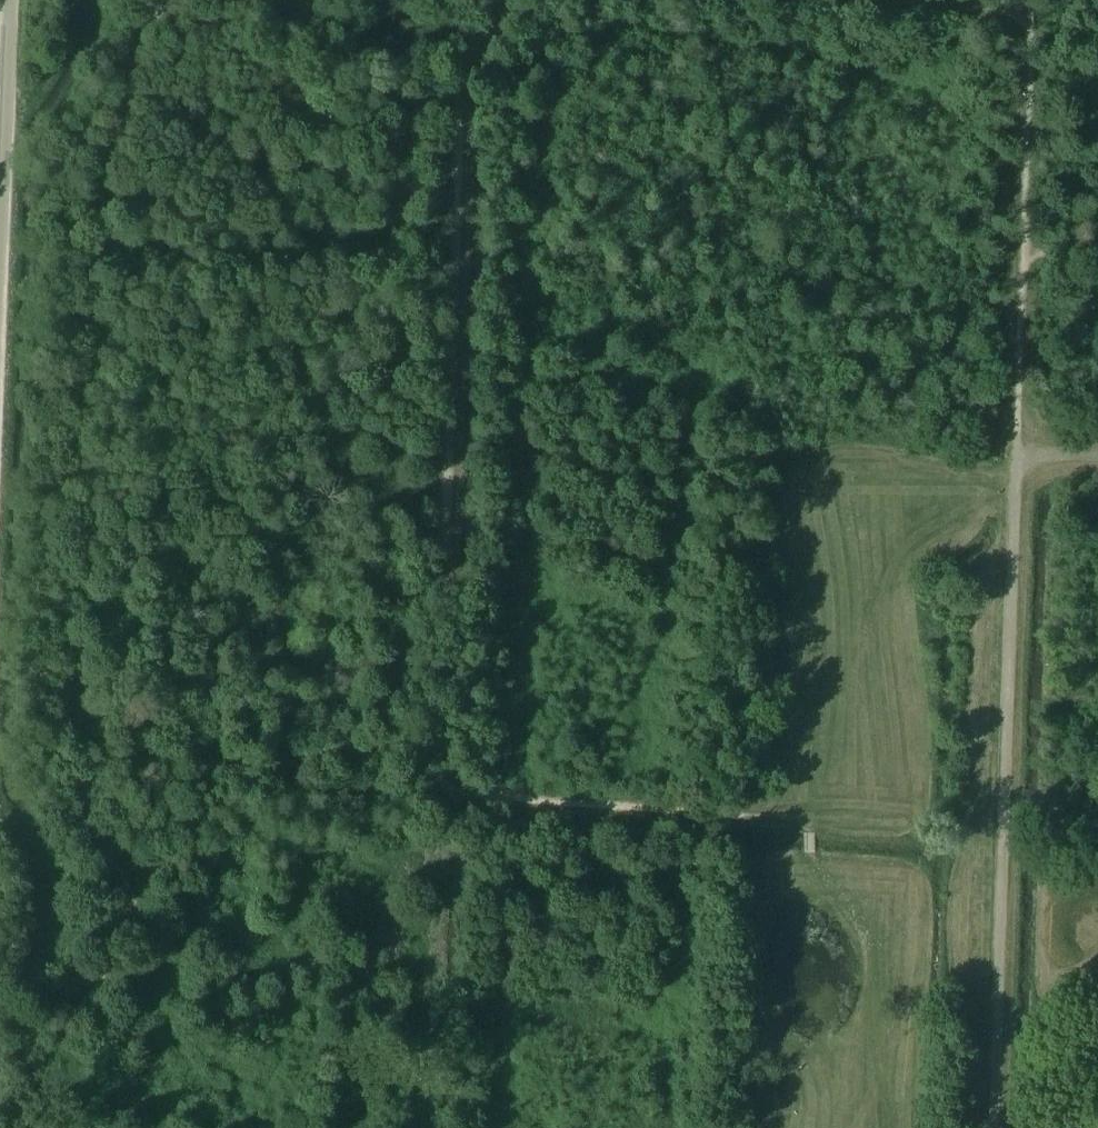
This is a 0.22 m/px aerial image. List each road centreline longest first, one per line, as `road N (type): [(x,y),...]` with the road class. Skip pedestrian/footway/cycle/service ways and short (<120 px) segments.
road 1 (track): [(993,1127),(1021,465)]
road 2 (unclassified): [(0,343),(14,0)]

